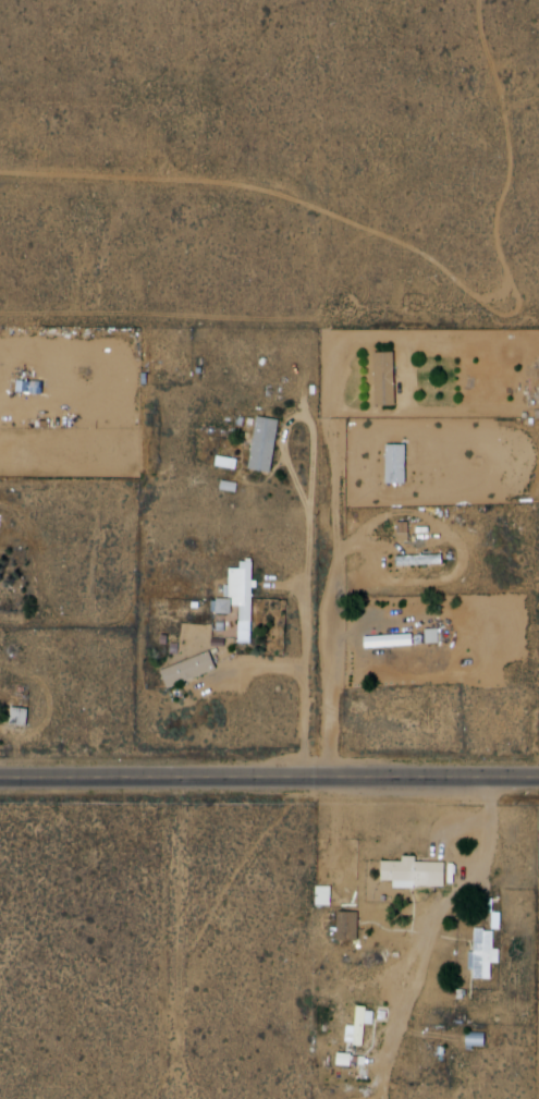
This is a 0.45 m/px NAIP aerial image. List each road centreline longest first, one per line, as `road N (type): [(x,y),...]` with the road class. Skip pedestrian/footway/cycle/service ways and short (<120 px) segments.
road 1 (secondary): [(538,779),(0,778)]
road 2 (residential): [(339,777),(340,400)]

